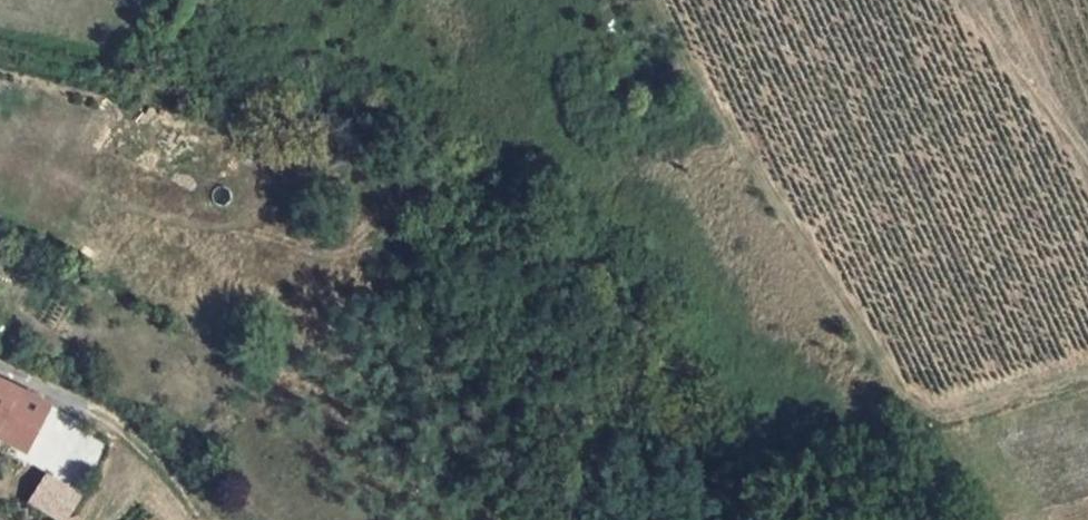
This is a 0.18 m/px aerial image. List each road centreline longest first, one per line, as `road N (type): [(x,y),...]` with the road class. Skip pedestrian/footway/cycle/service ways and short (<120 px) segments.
road 1 (track): [(199,519),(162,466),(115,423),(0,367)]
road 2 (track): [(1087,157),(1058,102),(982,0)]

